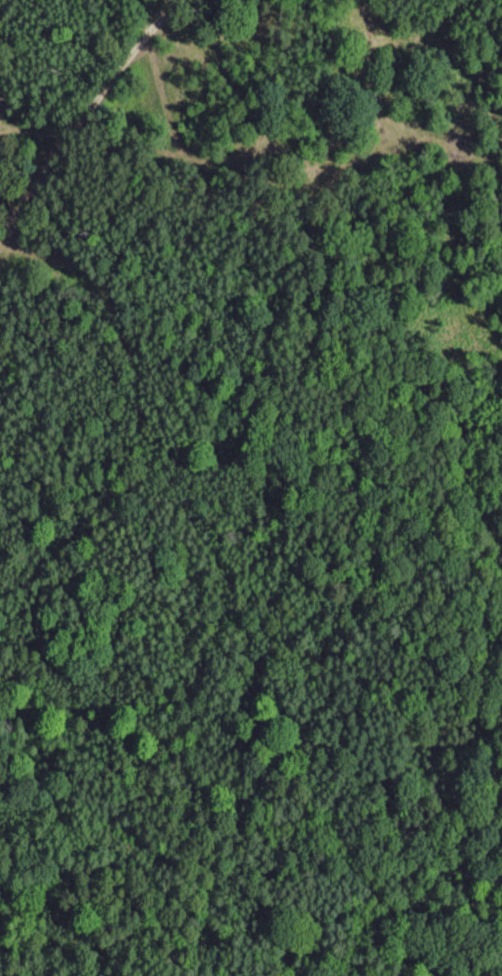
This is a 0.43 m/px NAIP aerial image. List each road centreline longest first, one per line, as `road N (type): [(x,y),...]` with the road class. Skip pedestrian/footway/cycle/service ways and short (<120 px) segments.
road 1 (track): [(0,168),(81,87),(142,0)]

